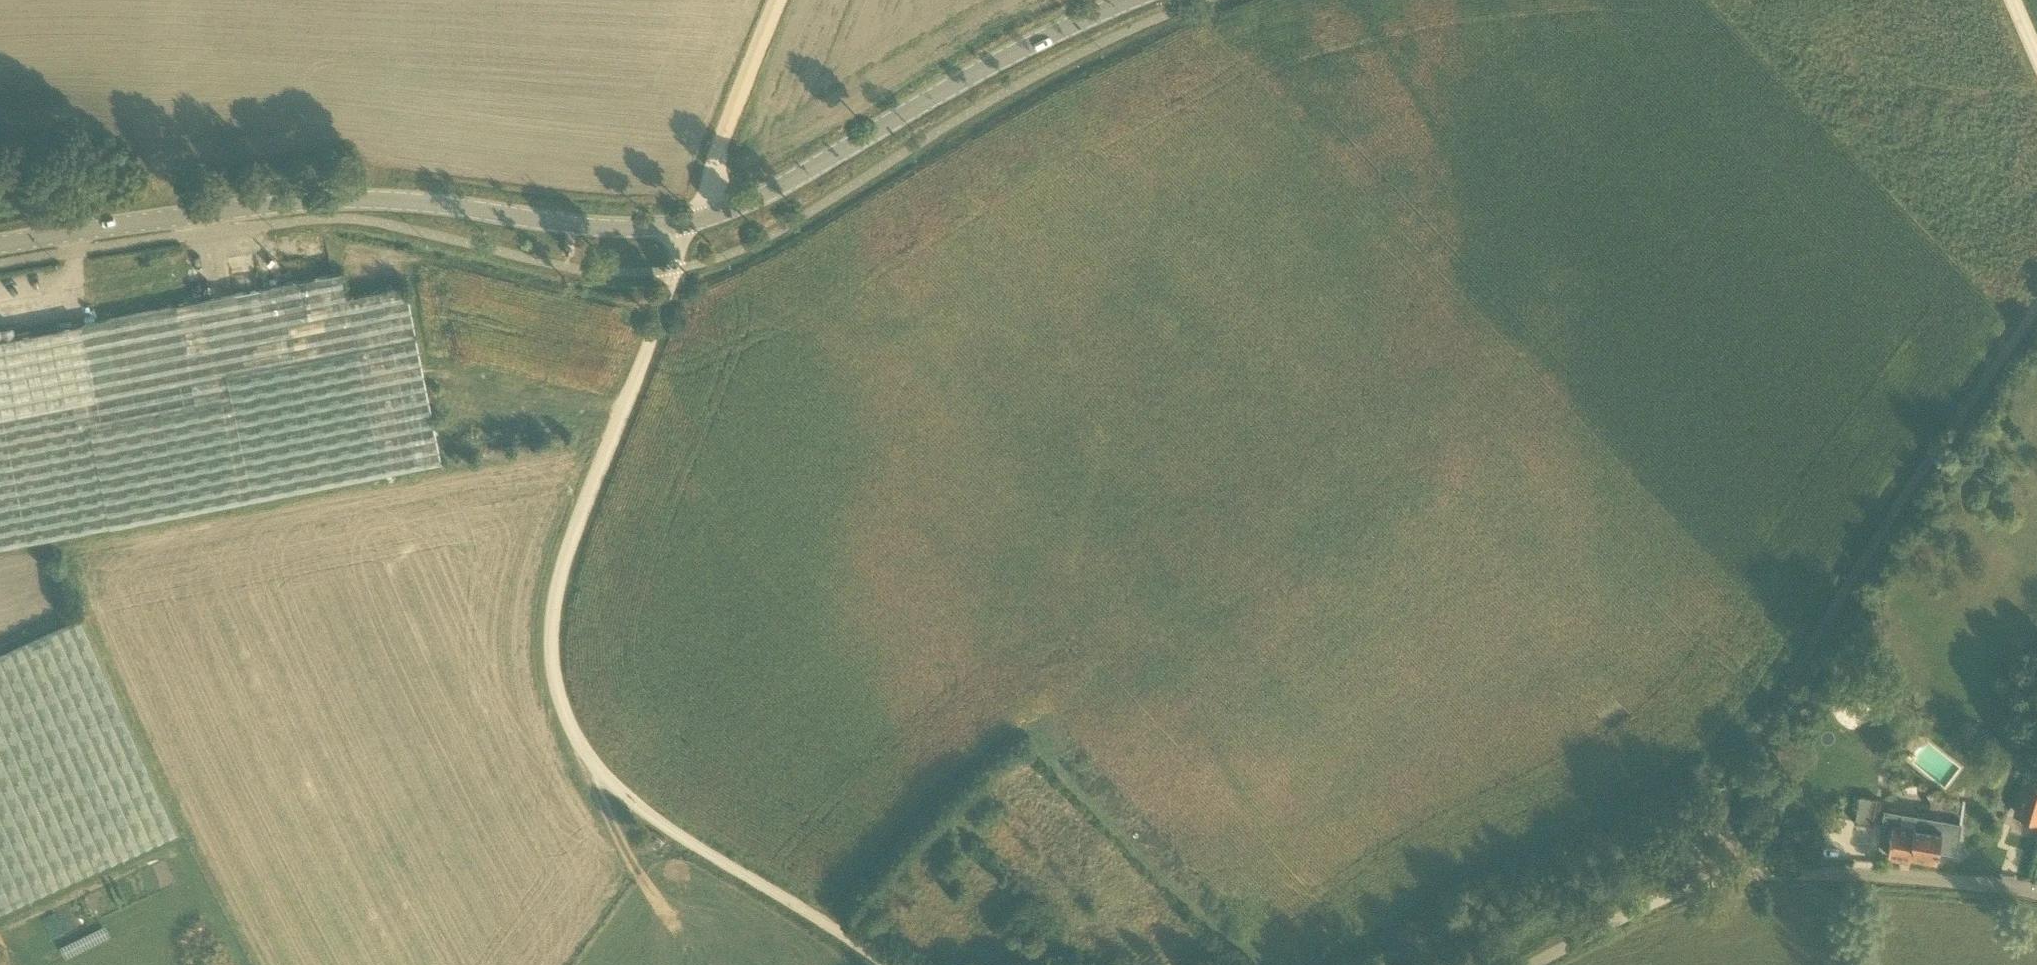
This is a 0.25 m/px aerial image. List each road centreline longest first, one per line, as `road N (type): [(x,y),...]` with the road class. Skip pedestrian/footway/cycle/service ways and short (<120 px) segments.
road 1 (track): [(651,339),(557,587),(553,665),(562,706),(585,756),(616,789),(889,964)]
road 2 (tertiary): [(0,245),(312,200),(421,201),(617,228),(696,221)]
road 3 (tertiary): [(696,221),(740,206),(976,72),(1130,0)]
road 4 (track): [(1785,696),(1856,566),(2036,296)]
road 5 (unclassified): [(2036,892),(1925,878),(1769,874)]
road 6 (track): [(696,221),(782,0)]
road 7 (unclassified): [(1532,964),(1681,889)]
road 8 (unclassified): [(1716,819),(1785,696)]
road 9 (unclassified): [(696,221),(651,339)]

